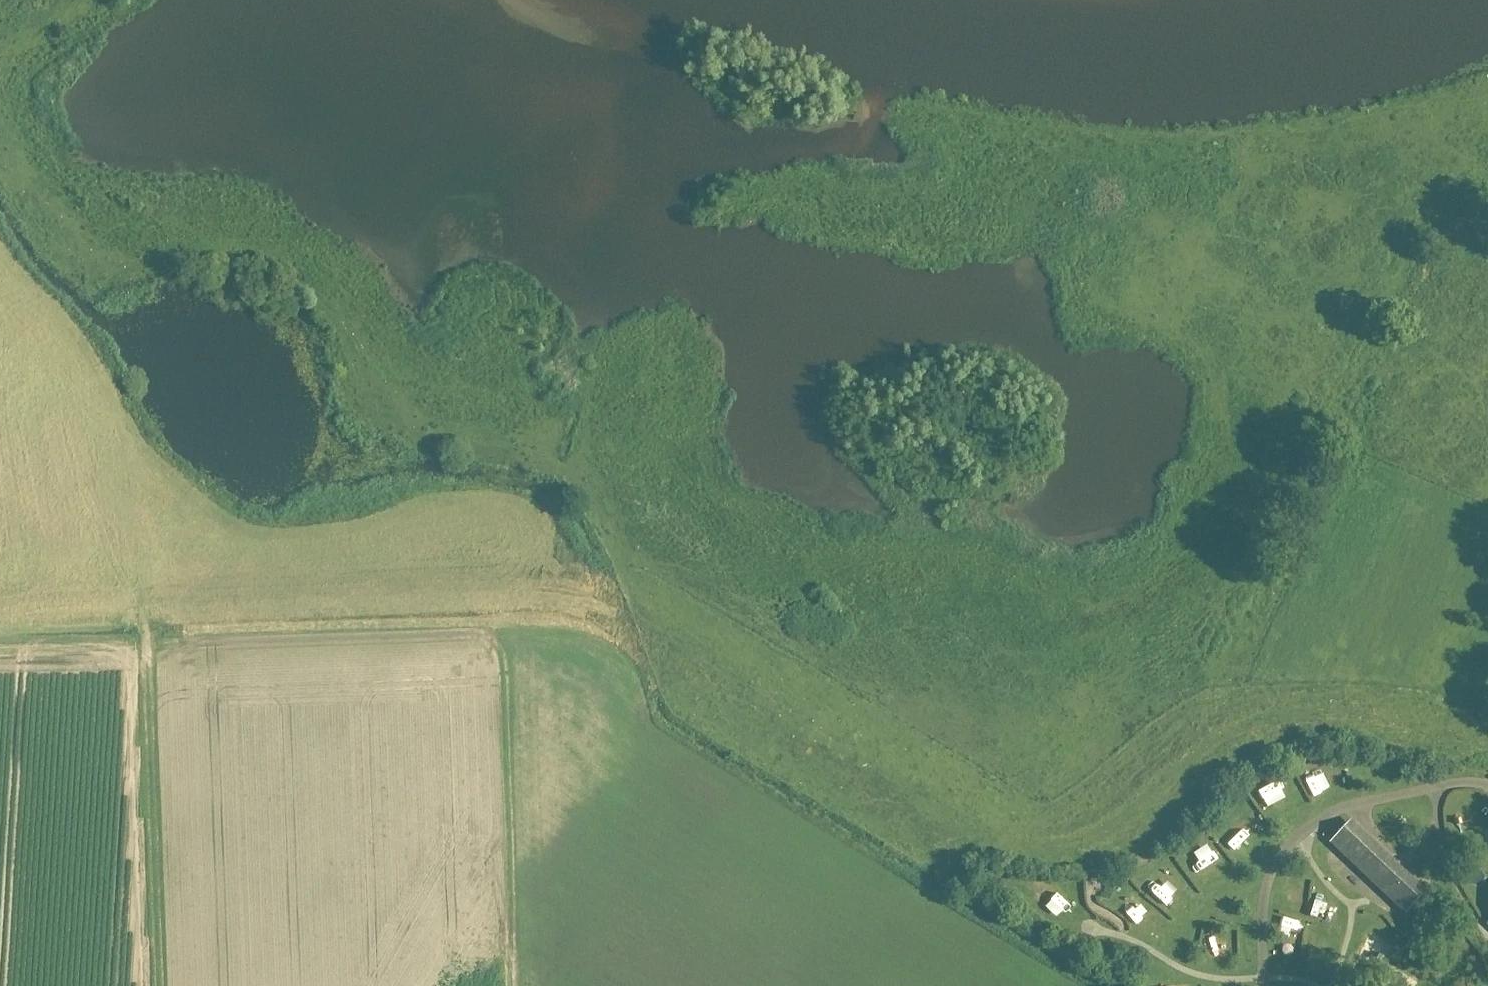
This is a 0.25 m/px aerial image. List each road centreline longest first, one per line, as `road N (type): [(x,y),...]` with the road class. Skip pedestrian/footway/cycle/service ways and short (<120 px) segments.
road 1 (track): [(1262,985),(1263,899),(1278,857),(1322,818),(1461,782),(1487,787)]

